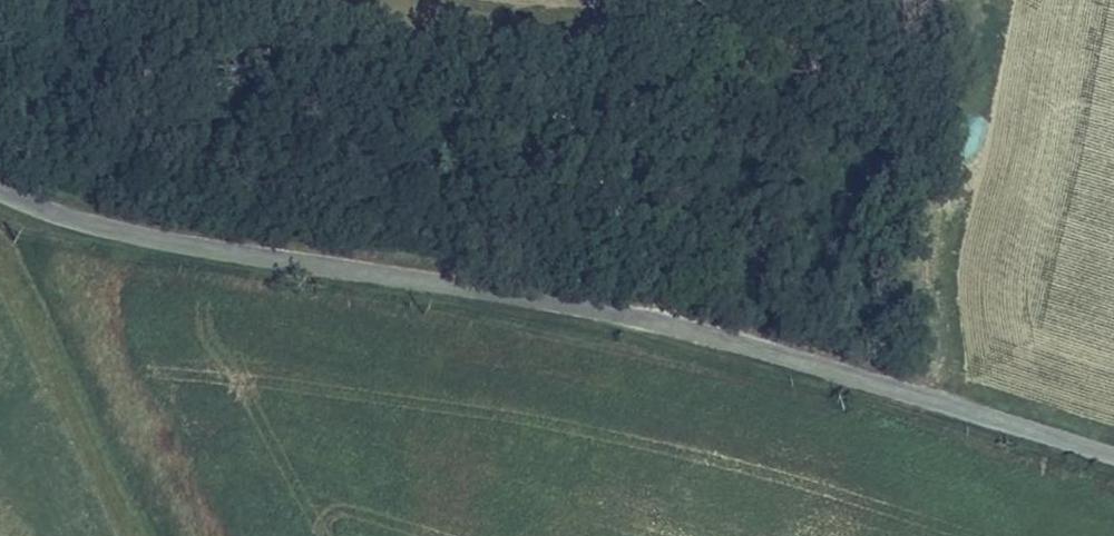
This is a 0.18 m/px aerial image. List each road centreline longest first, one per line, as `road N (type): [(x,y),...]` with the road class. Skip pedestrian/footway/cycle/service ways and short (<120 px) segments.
road 1 (unclassified): [(0,193),(112,230),(684,327),(1113,455)]

